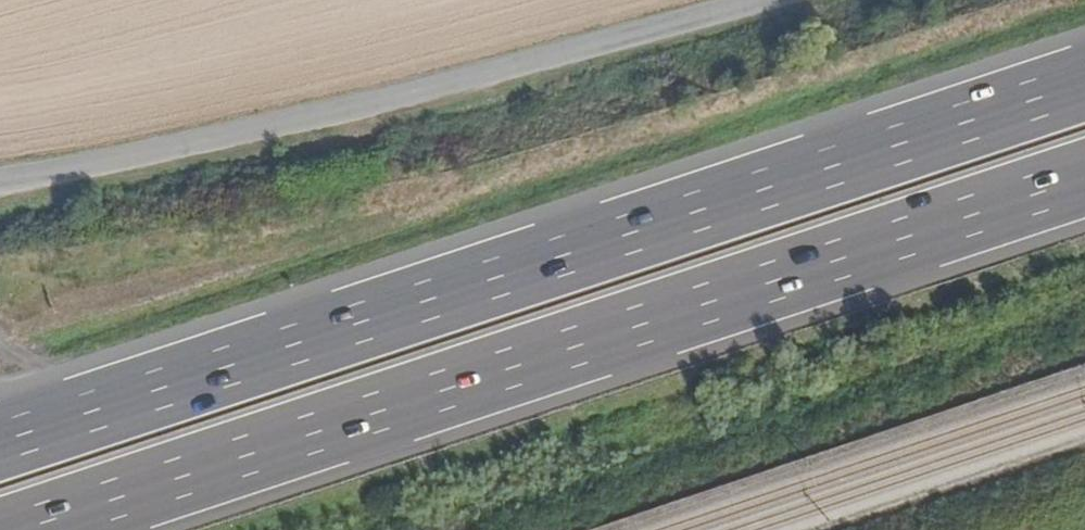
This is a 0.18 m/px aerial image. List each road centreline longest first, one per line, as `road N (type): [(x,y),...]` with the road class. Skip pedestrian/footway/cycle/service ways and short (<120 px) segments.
road 1 (motorway): [(1084,81),(0,440)]
road 2 (motorway): [(28,529),(1084,180)]
road 3 (unclassified): [(759,0),(372,105),(0,180)]

